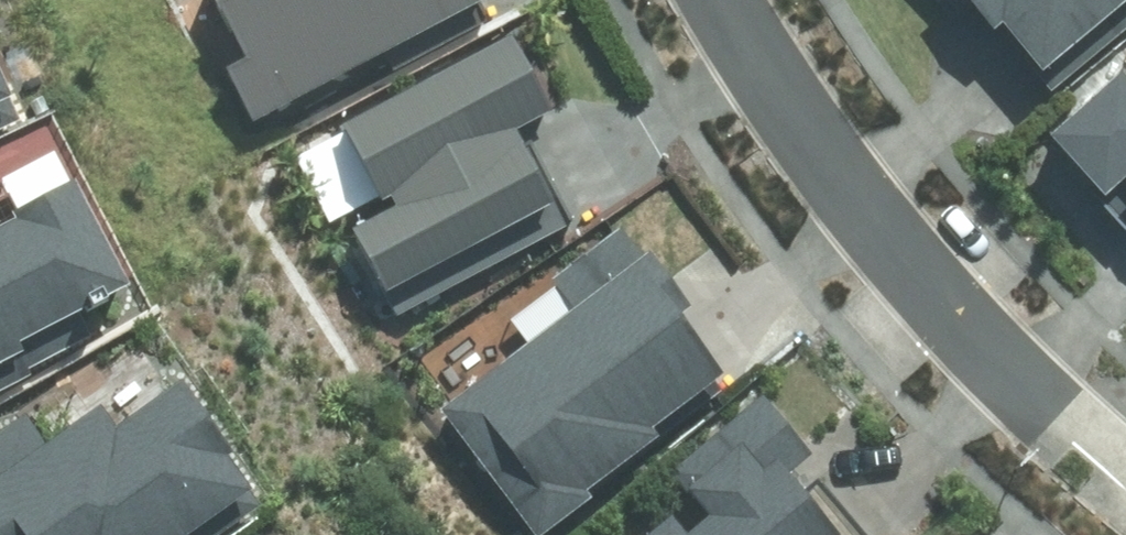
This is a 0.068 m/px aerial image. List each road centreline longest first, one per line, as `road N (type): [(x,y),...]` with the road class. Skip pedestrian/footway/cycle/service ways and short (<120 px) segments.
road 1 (residential): [(718,0),(899,251),(1008,367),(1103,449)]

